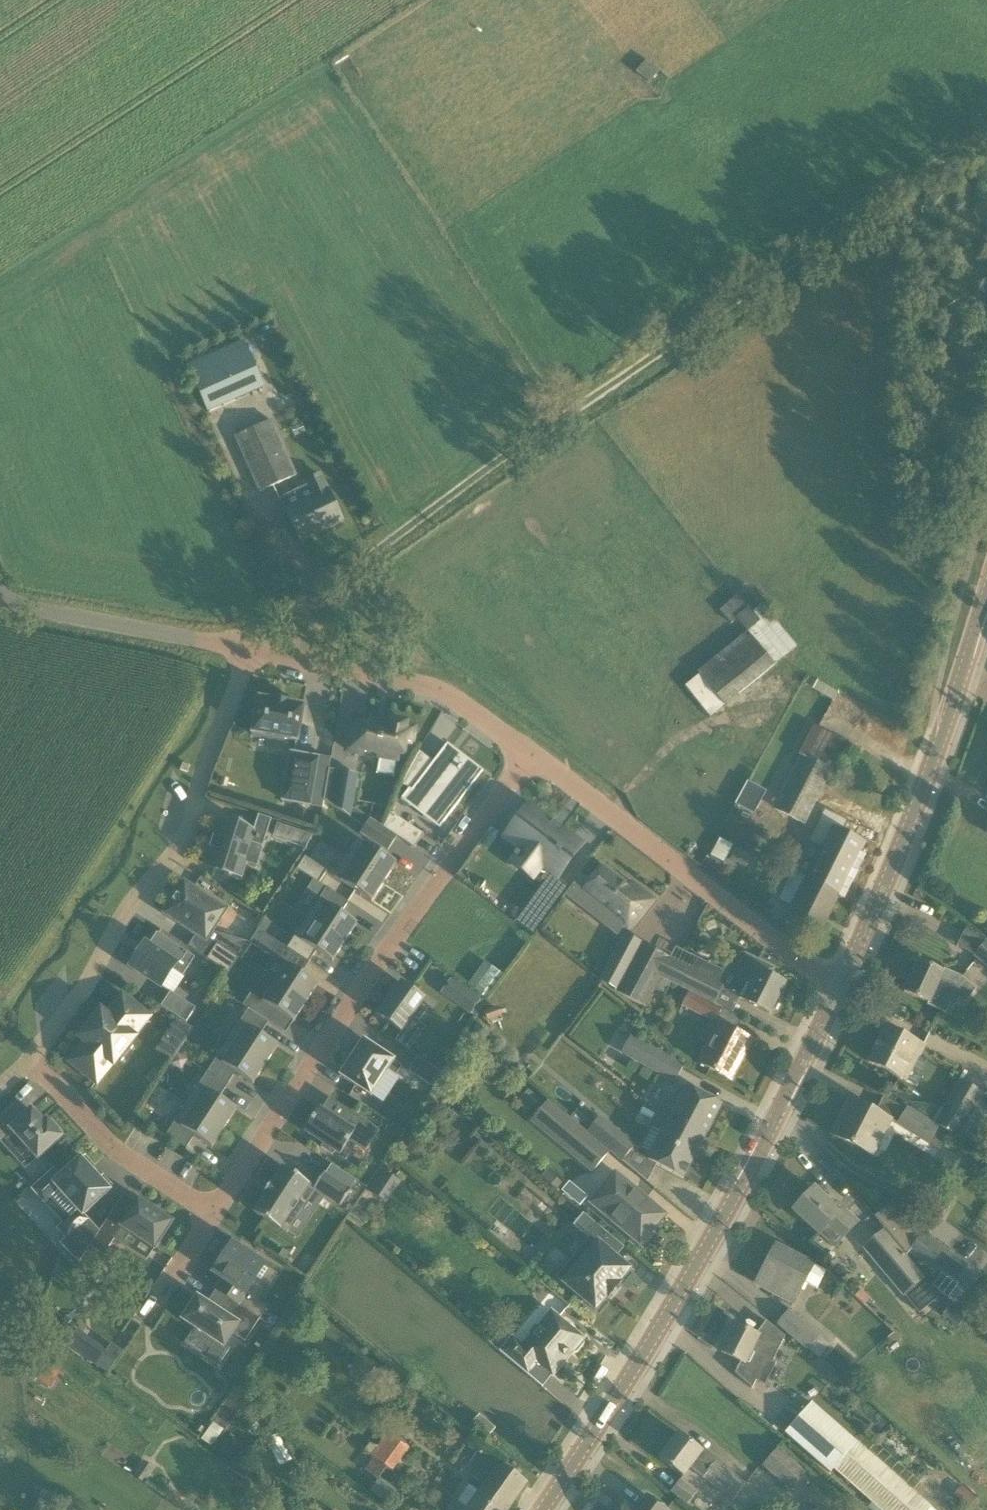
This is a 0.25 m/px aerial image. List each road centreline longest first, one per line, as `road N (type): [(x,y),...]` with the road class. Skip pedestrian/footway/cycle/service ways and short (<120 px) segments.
road 1 (track): [(986,133),(251,632),(249,651)]
road 2 (tertiary): [(543,1509),(735,1205),(842,988)]
road 3 (residential): [(532,756),(214,1213)]
road 4 (residential): [(30,1060),(85,989),(124,912),(186,837),(249,651)]
road 5 (tertiary): [(842,988),(935,757),(986,594)]
road 6 (residential): [(842,988),(532,756)]
road 7 (residential): [(532,756),(444,692),(249,651)]
road 8 (residential): [(249,651),(0,597)]
road 9 (residential): [(214,1213),(122,1157),(30,1060)]

